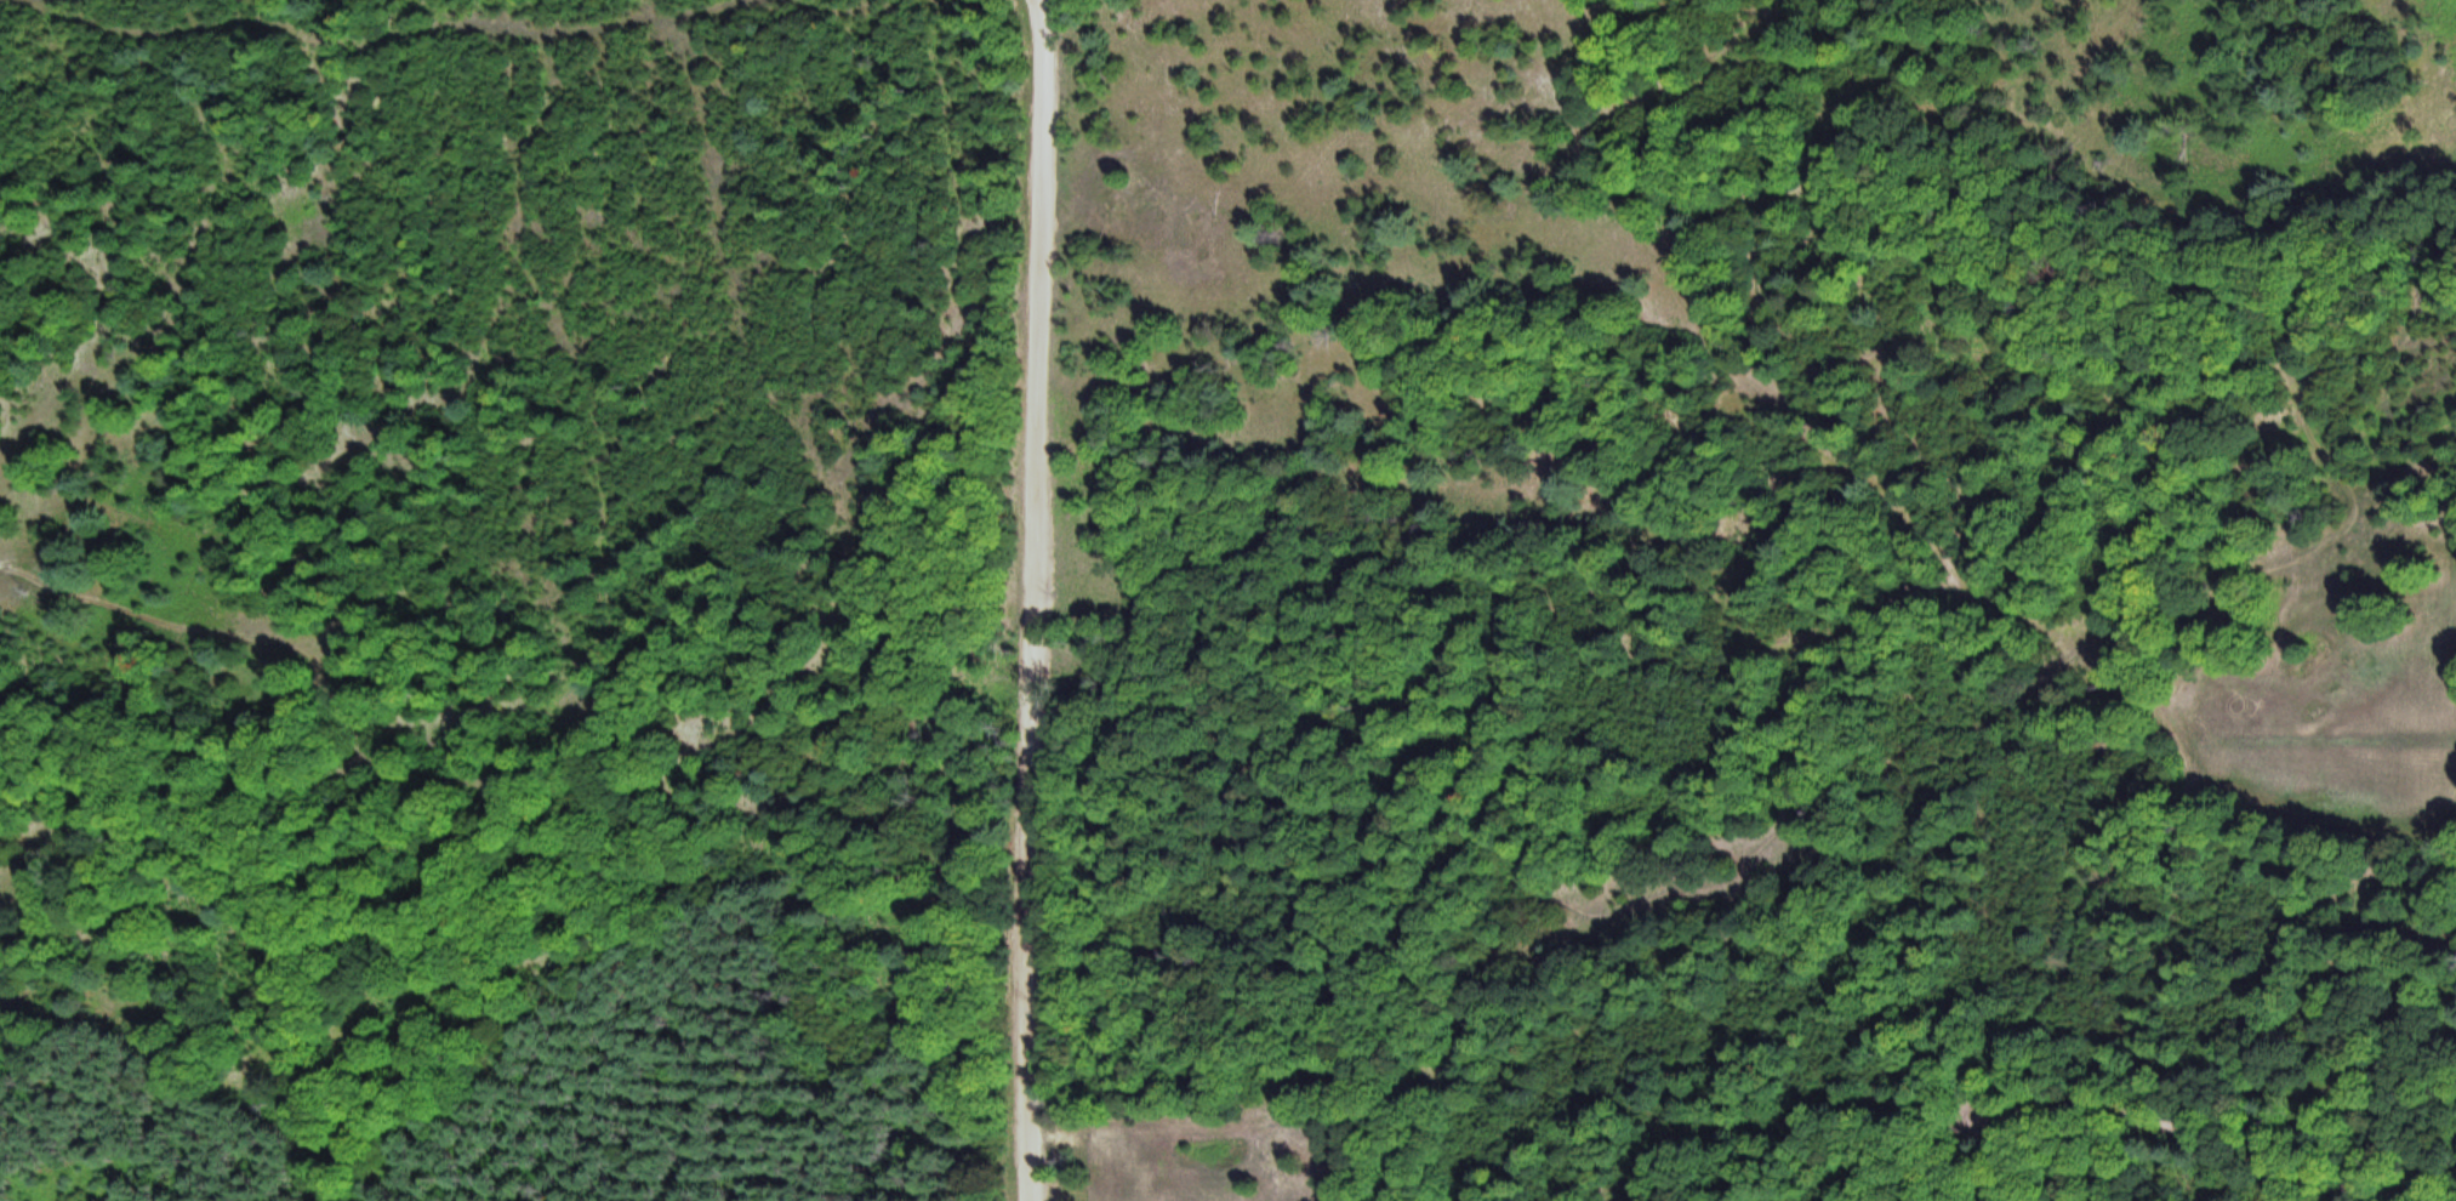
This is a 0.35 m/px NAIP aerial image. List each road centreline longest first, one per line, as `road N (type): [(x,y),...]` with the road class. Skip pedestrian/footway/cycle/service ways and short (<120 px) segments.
road 1 (residential): [(1030,1200),(1041,0)]
road 2 (track): [(2386,1200),(2275,1172),(2107,1104),(1965,1129),(1906,1200)]

